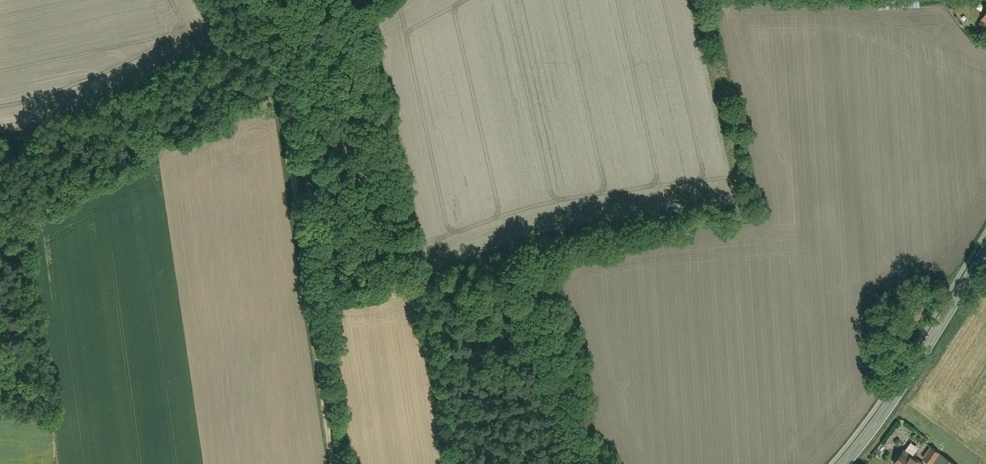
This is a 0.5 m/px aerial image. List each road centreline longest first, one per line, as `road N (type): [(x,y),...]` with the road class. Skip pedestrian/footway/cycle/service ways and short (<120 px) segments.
road 1 (track): [(333,463),(264,0)]
road 2 (tertiary): [(844,463),(874,428),(985,246)]

